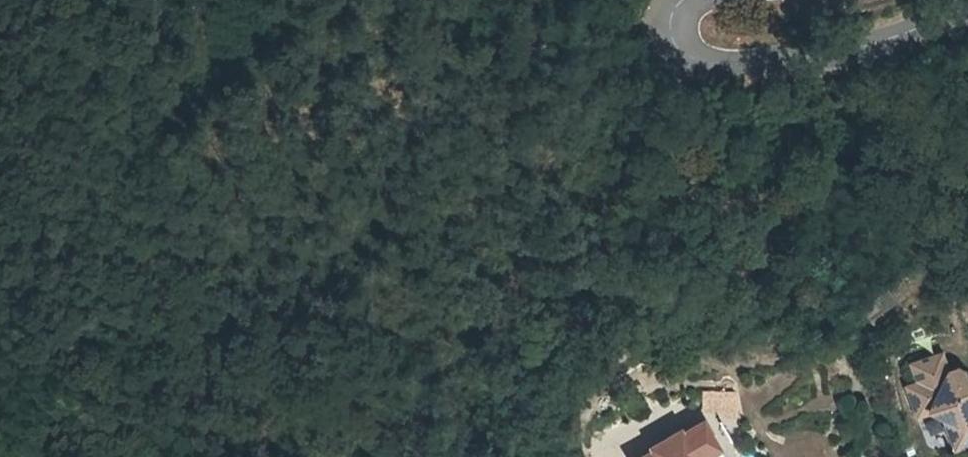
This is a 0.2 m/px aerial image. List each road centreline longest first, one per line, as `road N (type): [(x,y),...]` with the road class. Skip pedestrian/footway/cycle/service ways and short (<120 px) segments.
road 1 (unclassified): [(967,8),(842,54),(719,65),(687,57),(673,39),(673,13),(688,0)]

